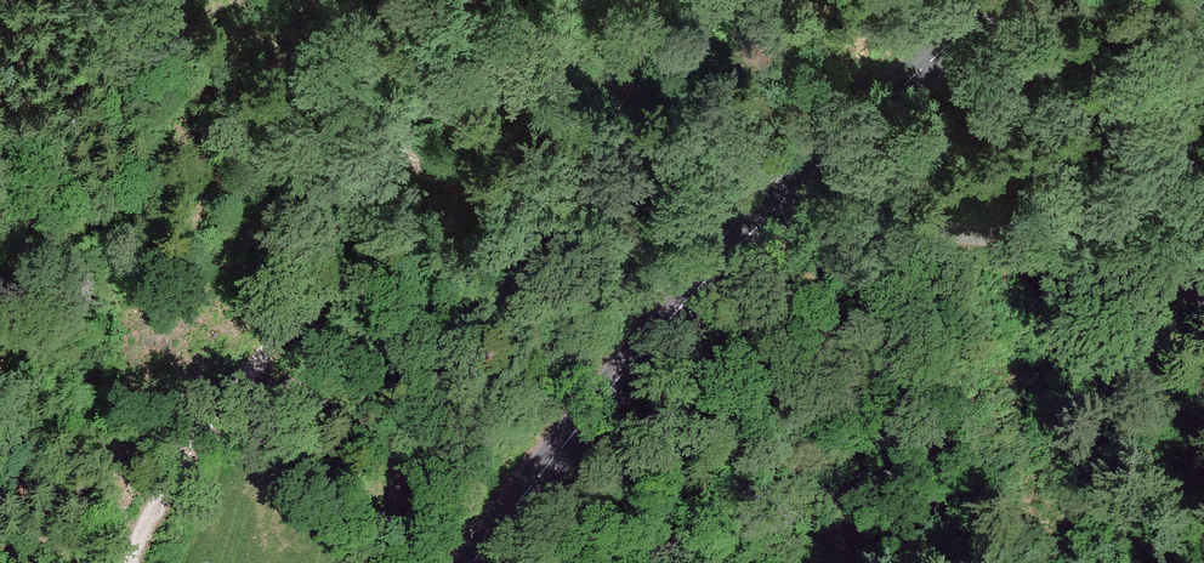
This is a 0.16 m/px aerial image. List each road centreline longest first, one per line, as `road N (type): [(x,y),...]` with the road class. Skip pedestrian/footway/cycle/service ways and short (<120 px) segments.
road 1 (track): [(128,562),(187,443),(354,219),(390,142)]
road 2 (tertiary): [(475,562),(593,410),(765,217)]
road 3 (unclassified): [(765,217),(1073,246),(1203,285)]
road 4 (track): [(390,142),(765,217)]
road 5 (track): [(78,72),(390,142)]
road 6 (tertiary): [(765,217),(902,81),(997,0)]
road 7 (track): [(390,142),(403,99),(475,0)]

